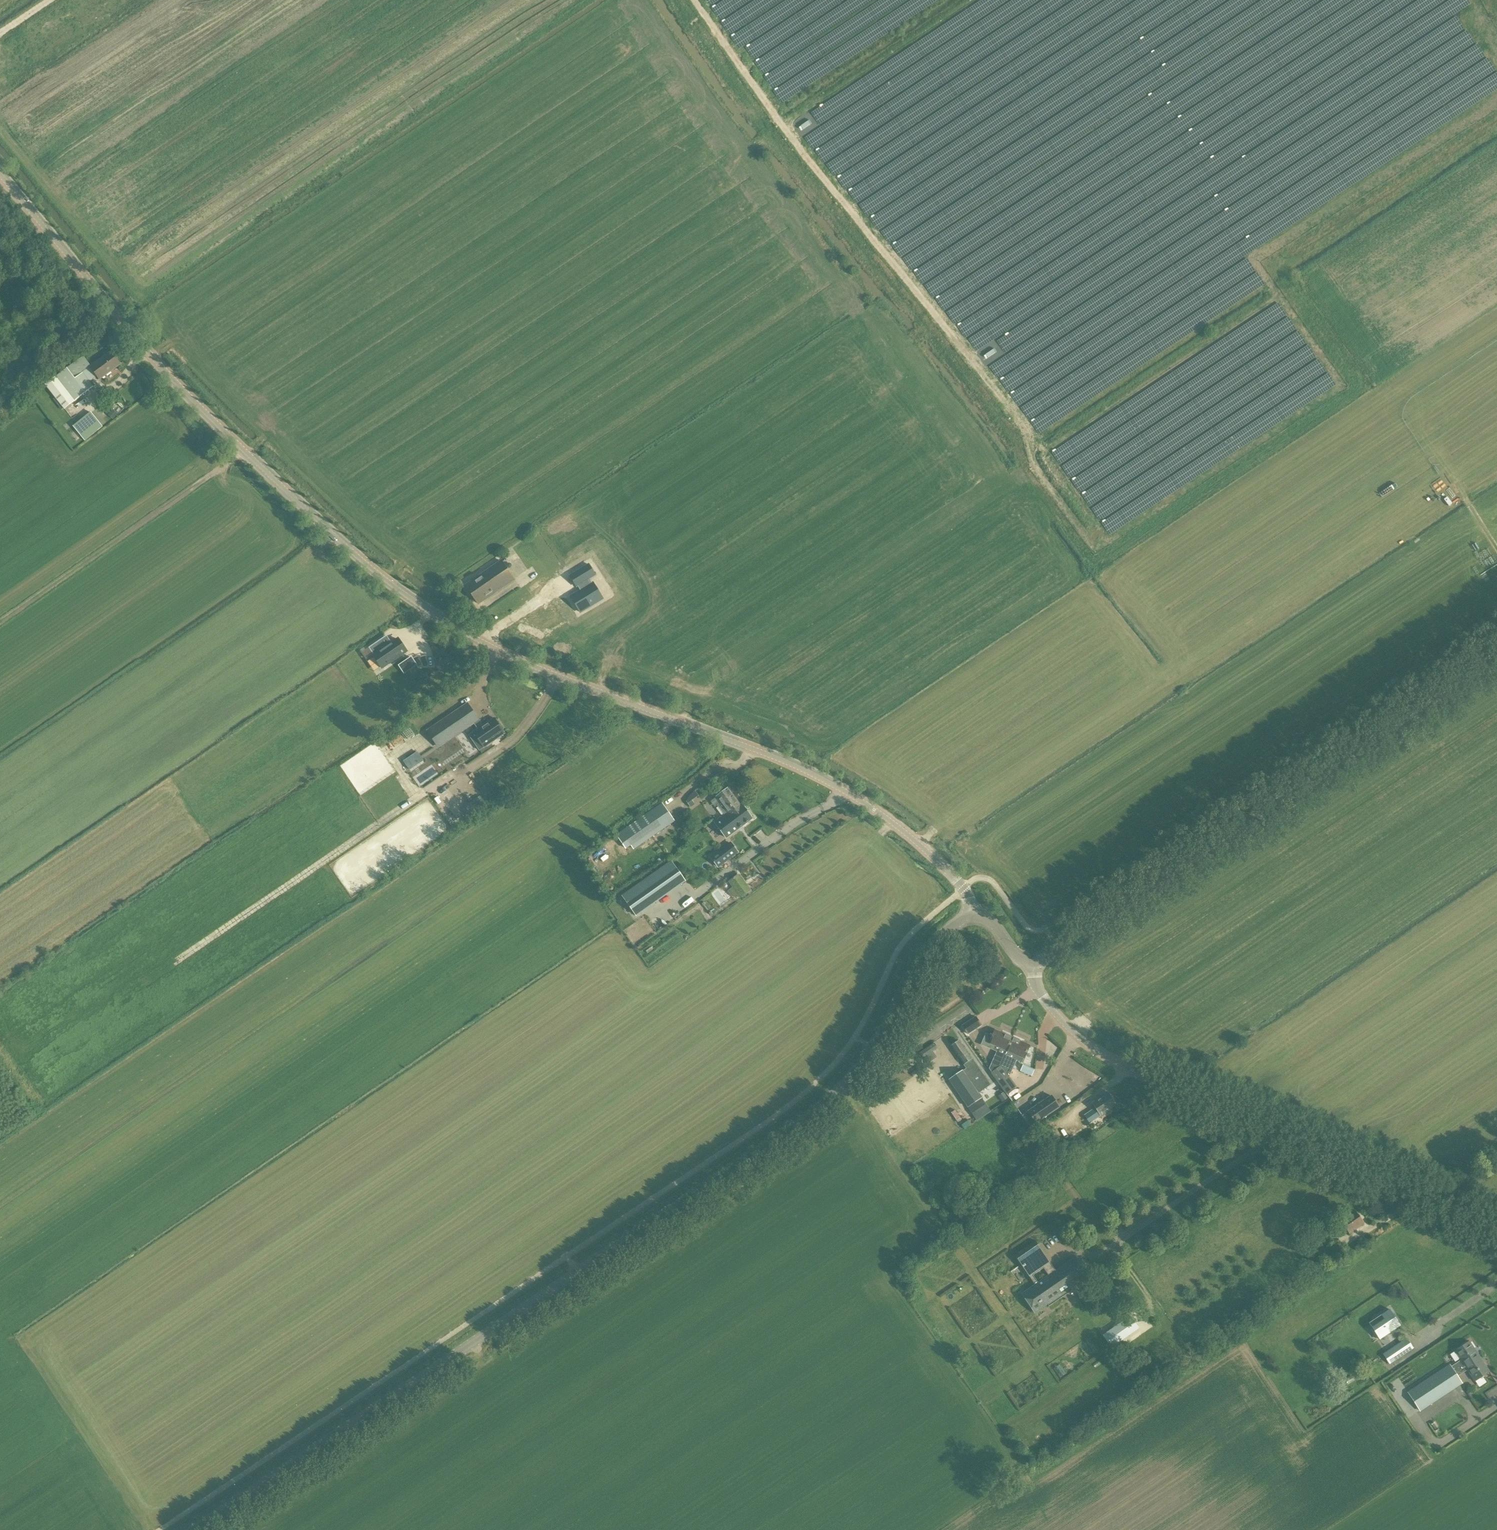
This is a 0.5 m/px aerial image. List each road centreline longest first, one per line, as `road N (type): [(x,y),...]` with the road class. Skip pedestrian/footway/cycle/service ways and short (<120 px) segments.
road 1 (tertiary): [(971,917),(966,891),(919,844),(843,790),(530,665),(419,604),(183,392),(0,175)]
road 2 (tertiary): [(197,1529),(808,1116),(872,1049),(935,942),(971,917)]
road 3 (track): [(924,332),(653,520),(583,561),(568,551),(455,628)]
road 4 (tertiary): [(1032,962),(1496,654)]
road 5 (tertiary): [(1032,962),(1045,1001),(1110,1058),(1496,1229)]
road 6 (track): [(177,961),(426,791)]
road 7 (track): [(0,621),(243,451)]
road 8 (track): [(14,1348),(139,1529)]
road 9 (track): [(924,332),(786,162)]
road 10 (track): [(1013,446),(924,332)]

